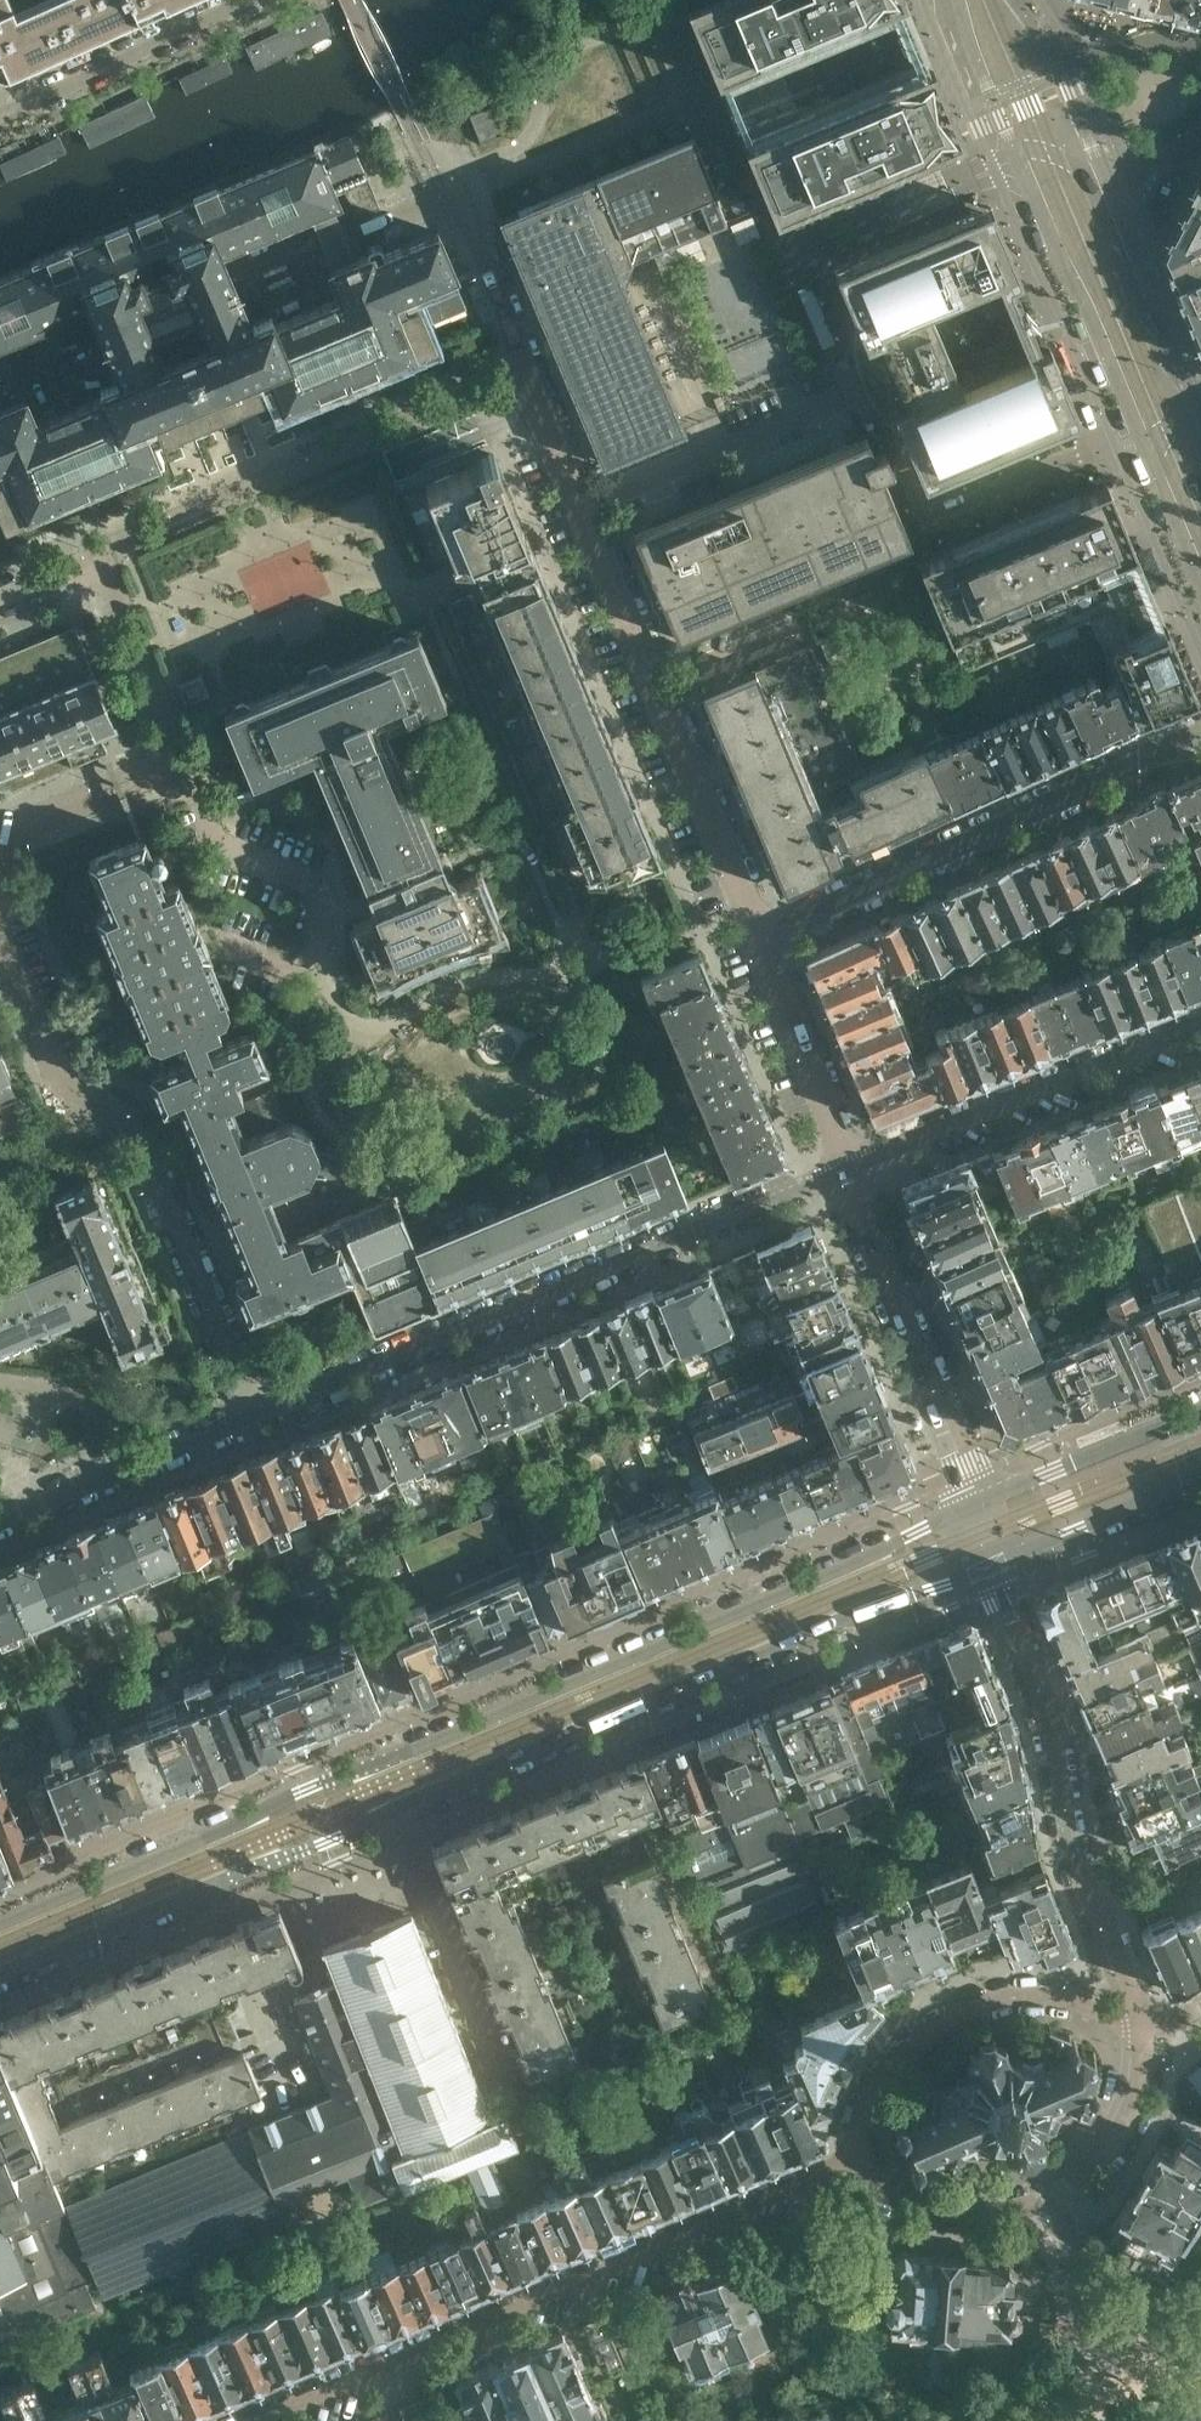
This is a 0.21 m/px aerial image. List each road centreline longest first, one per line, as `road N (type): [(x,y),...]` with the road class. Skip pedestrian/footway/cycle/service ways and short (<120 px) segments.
road 1 (secondary): [(0,1978),(881,1604),(988,1568)]
road 2 (secondary): [(975,1506),(838,1571),(0,1917)]
road 3 (residential): [(862,2153),(256,2420)]
road 4 (residential): [(258,1417),(850,1166)]
road 5 (residential): [(258,1417),(135,1127),(54,1073),(0,948)]
road 6 (residential): [(1200,736),(758,940)]
road 7 (tertiary): [(959,0),(1052,239),(1144,441)]
road 8 (residential): [(1134,2020),(1073,1854),(1052,1718),(988,1568)]
road 9 (residential): [(758,940),(584,503)]
road 10 (residential): [(101,555),(529,371)]
road 11 (residential): [(0,869),(13,836),(167,763),(171,719),(101,555)]
road 12 (residential): [(862,2153),(893,2187),(921,2200),(982,2202),(1058,2183),(1104,2151),(1134,2107),(1144,2062),(1134,2020)]
road 13 (residential): [(850,1166),(1200,1035)]
road 14 (residential): [(1134,2020),(1067,1996),(1035,1994),(974,2005),(936,2024),(873,2087),(862,2153)]
road 15 (residential): [(975,1506),(850,1166)]
road 16 (residential): [(0,121),(282,0)]
road 17 (residential): [(584,503),(863,384)]
road 18 (residential): [(0,1524),(258,1417)]
road 19 (tertiary): [(1200,409),(1103,180)]
road 20 (secondary): [(1200,1411),(975,1506)]
road 21 (residential): [(850,1166),(758,940)]
road 22 (secondary): [(988,1568),(1200,1479)]
road 23 (residential): [(529,371),(481,249),(448,204)]
road 24 (residential): [(1200,54),(1162,37),(1059,70)]
road 25 (tertiary): [(1144,441),(1200,579)]
road 26 (residential): [(584,503),(529,371)]

